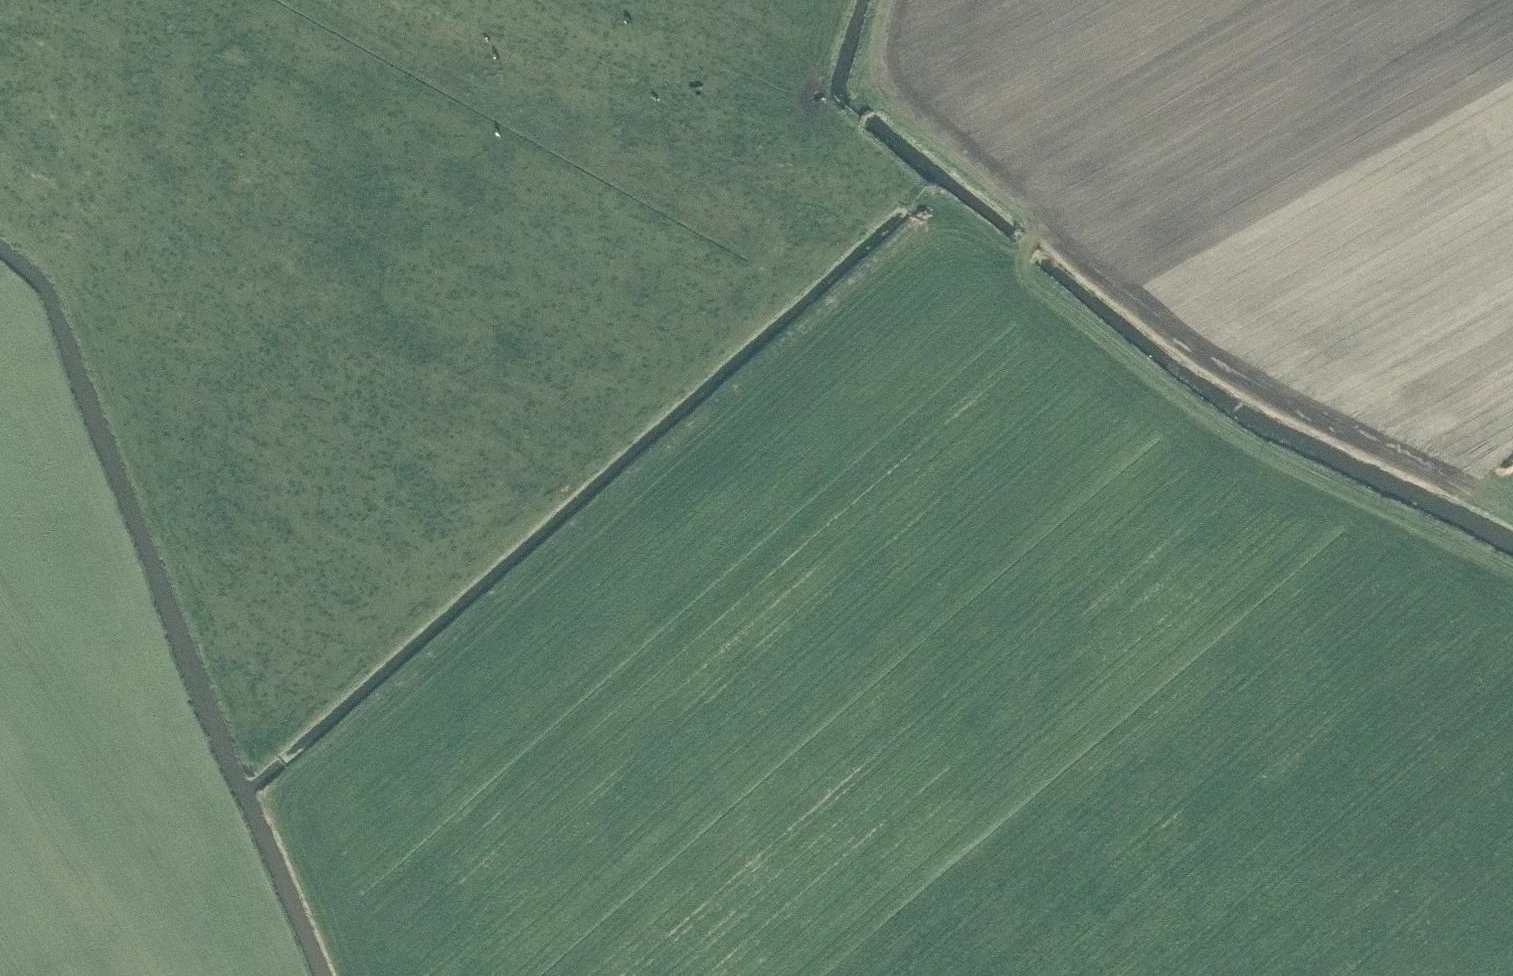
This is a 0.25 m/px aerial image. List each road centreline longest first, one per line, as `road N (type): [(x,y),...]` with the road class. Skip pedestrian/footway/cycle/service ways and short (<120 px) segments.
road 1 (track): [(1512,510),(1262,393),(1178,342),(1039,230)]
road 2 (track): [(1039,230),(876,76),(843,128)]

